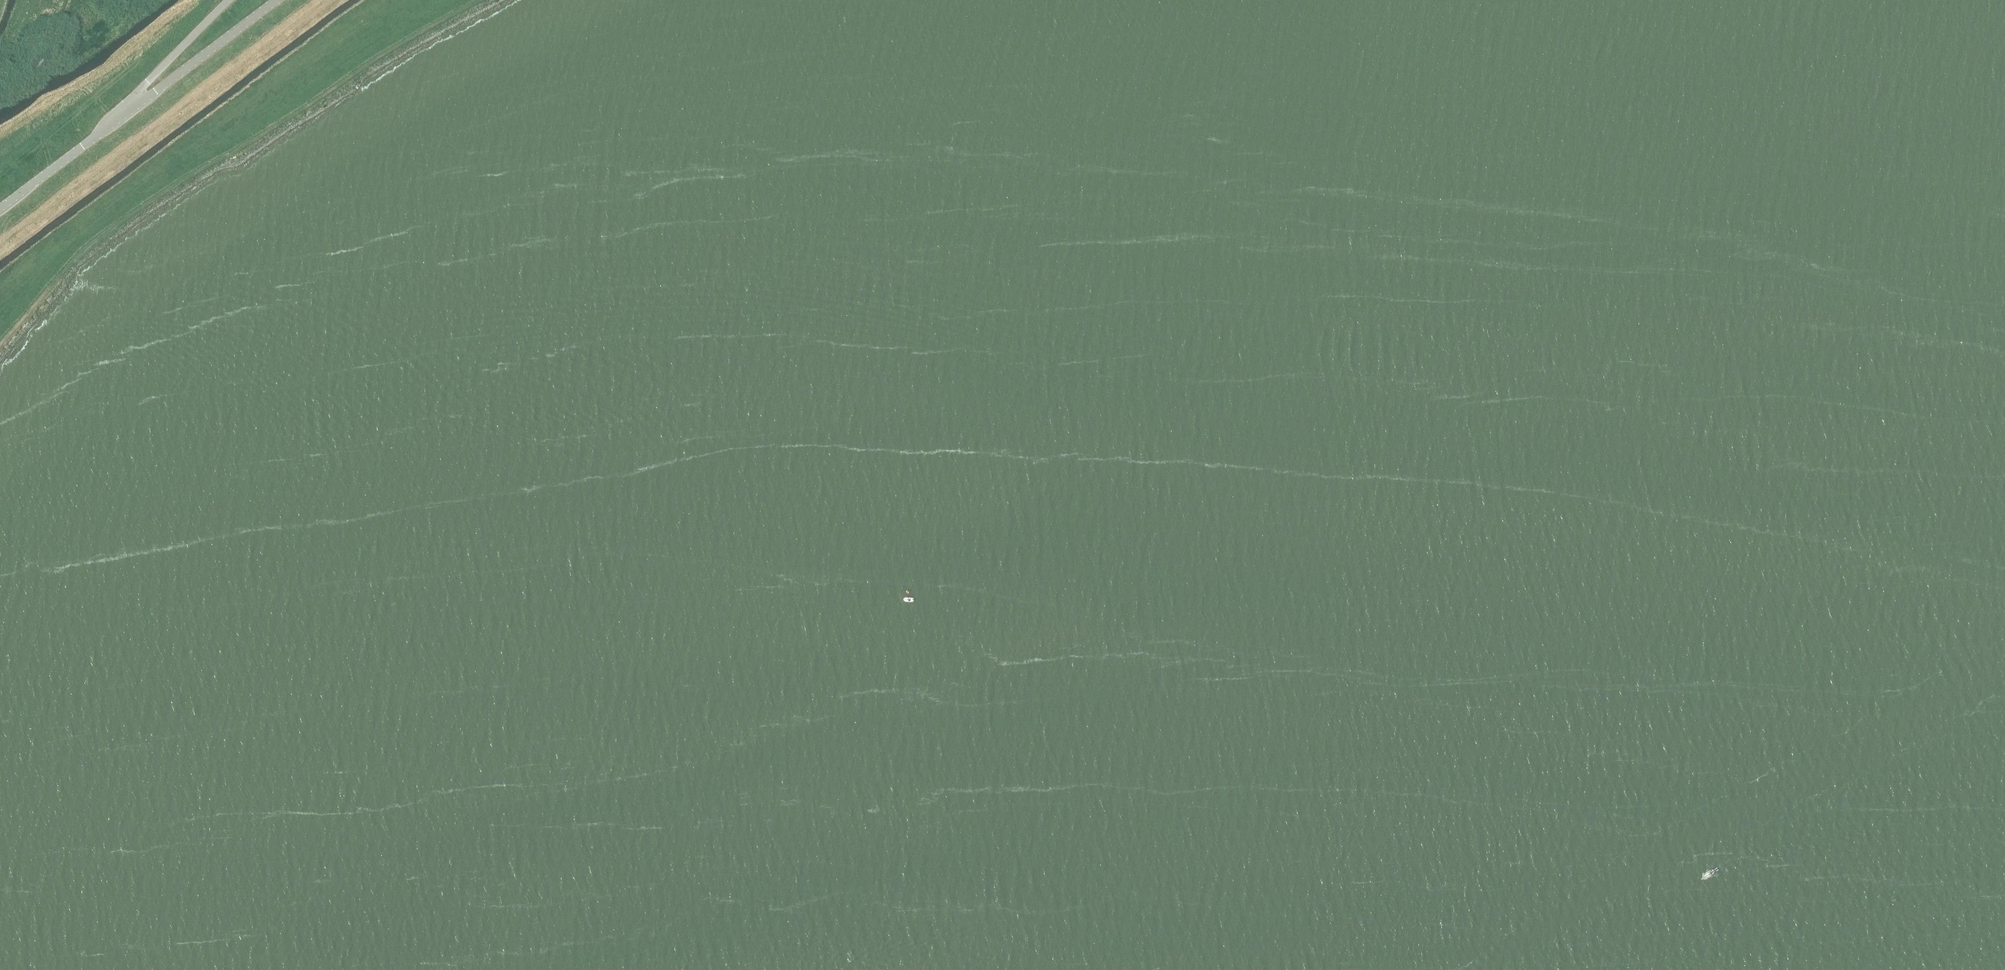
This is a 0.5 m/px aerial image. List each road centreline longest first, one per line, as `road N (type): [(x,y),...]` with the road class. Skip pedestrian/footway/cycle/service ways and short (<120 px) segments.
road 1 (tertiary): [(135,106),(277,0)]
road 2 (tertiary): [(0,210),(135,106)]
road 3 (unclassified): [(135,106),(142,89),(230,0)]

